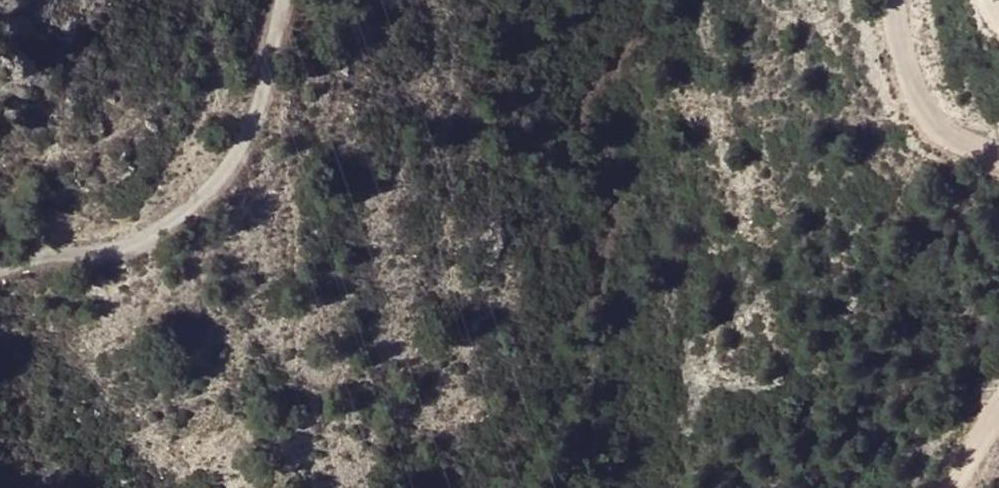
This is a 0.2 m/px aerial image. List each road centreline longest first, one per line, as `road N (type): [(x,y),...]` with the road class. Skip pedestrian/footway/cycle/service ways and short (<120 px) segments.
road 1 (track): [(283,0),(238,155),(189,210),(149,243),(0,274)]
road 2 (track): [(998,153),(953,134),(922,101),(902,44),(897,0)]

